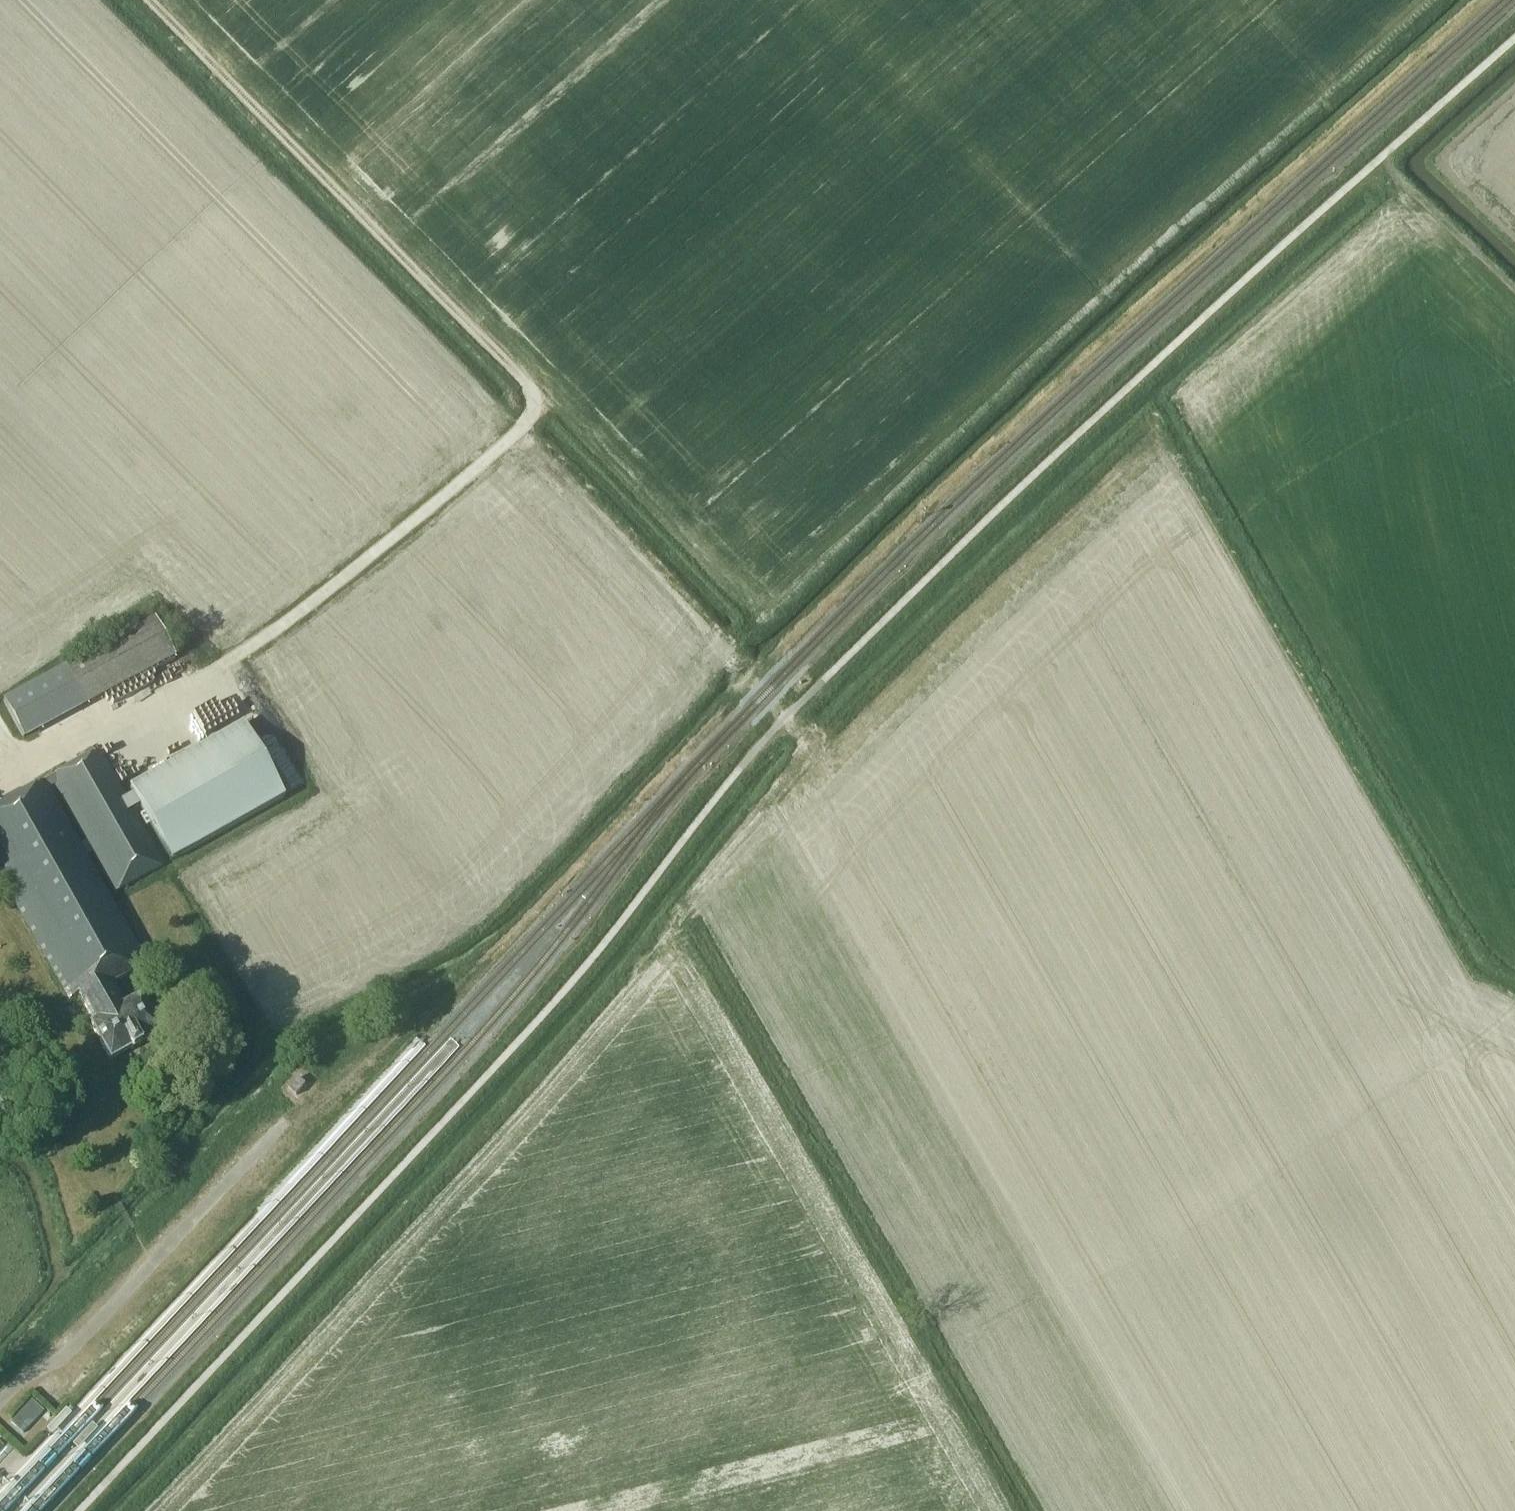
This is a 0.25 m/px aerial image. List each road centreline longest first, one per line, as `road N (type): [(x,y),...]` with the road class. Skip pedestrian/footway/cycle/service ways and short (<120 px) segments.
road 1 (track): [(174,693),(524,430),(538,408),(142,0)]

